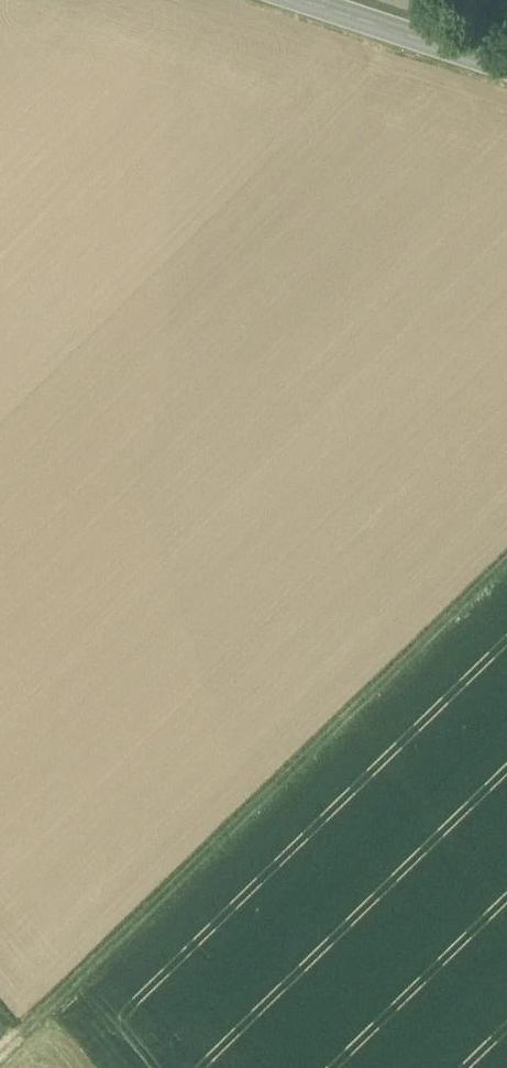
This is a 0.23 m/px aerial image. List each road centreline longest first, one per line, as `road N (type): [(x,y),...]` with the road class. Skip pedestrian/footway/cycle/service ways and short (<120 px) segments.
road 1 (track): [(506,557),(0,1053)]
road 2 (tertiary): [(506,67),(304,0)]

